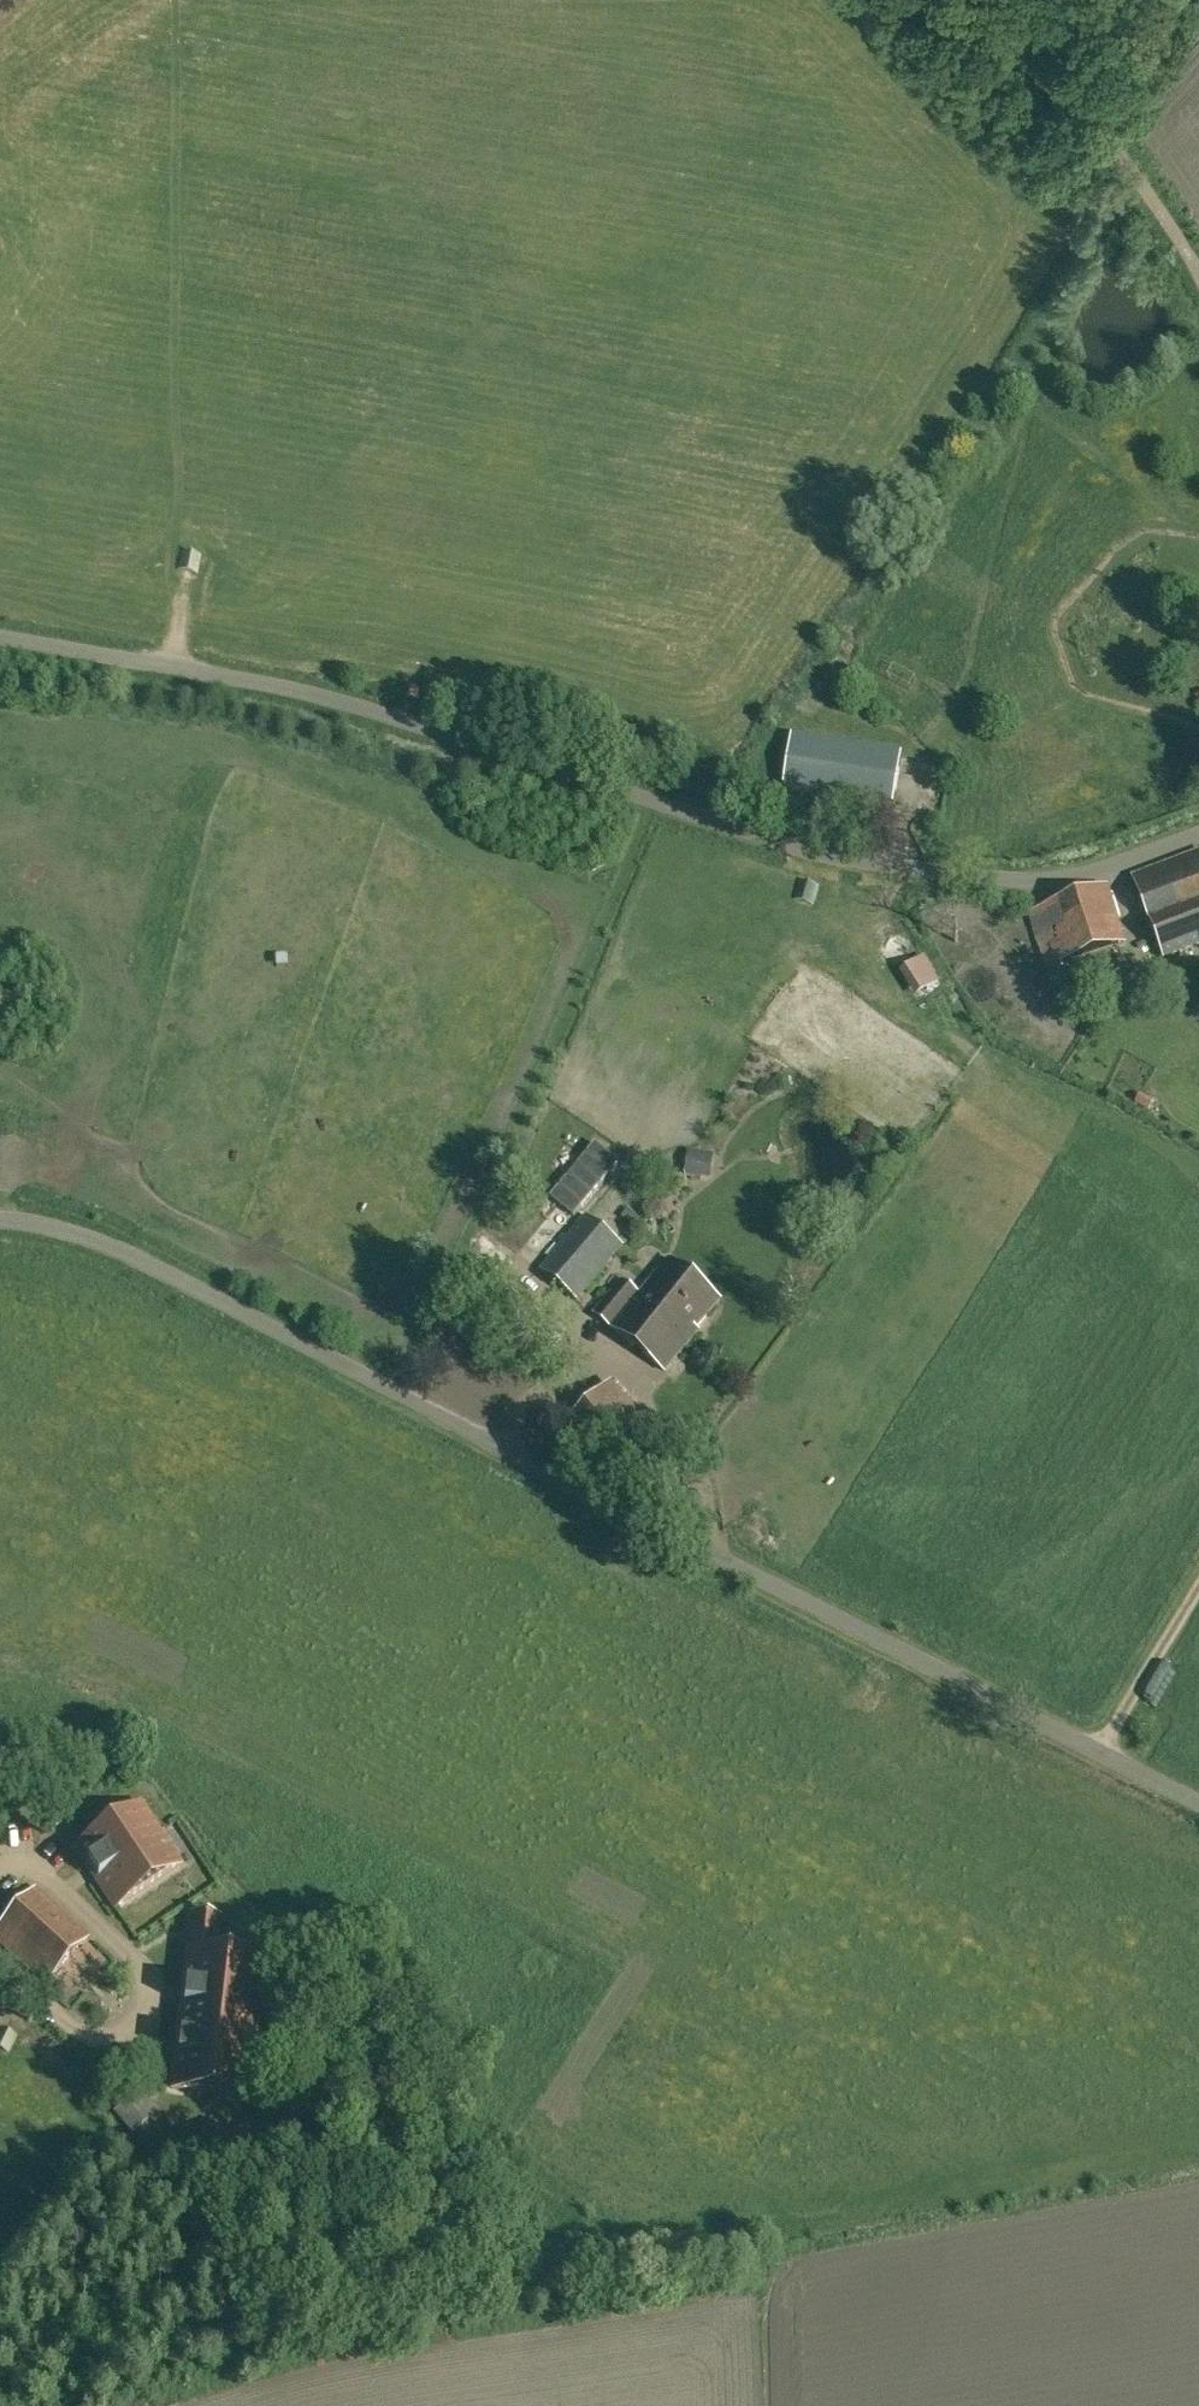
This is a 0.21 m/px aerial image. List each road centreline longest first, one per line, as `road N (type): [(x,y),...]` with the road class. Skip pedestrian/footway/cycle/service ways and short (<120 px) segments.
road 1 (unclassified): [(1198,1805),(135,1259),(57,1225),(0,1217)]
road 2 (unclassified): [(0,637),(254,680),(800,849),(982,879),(1069,869),(1198,835)]
road 3 (residential): [(1198,310),(1103,157),(987,0)]

